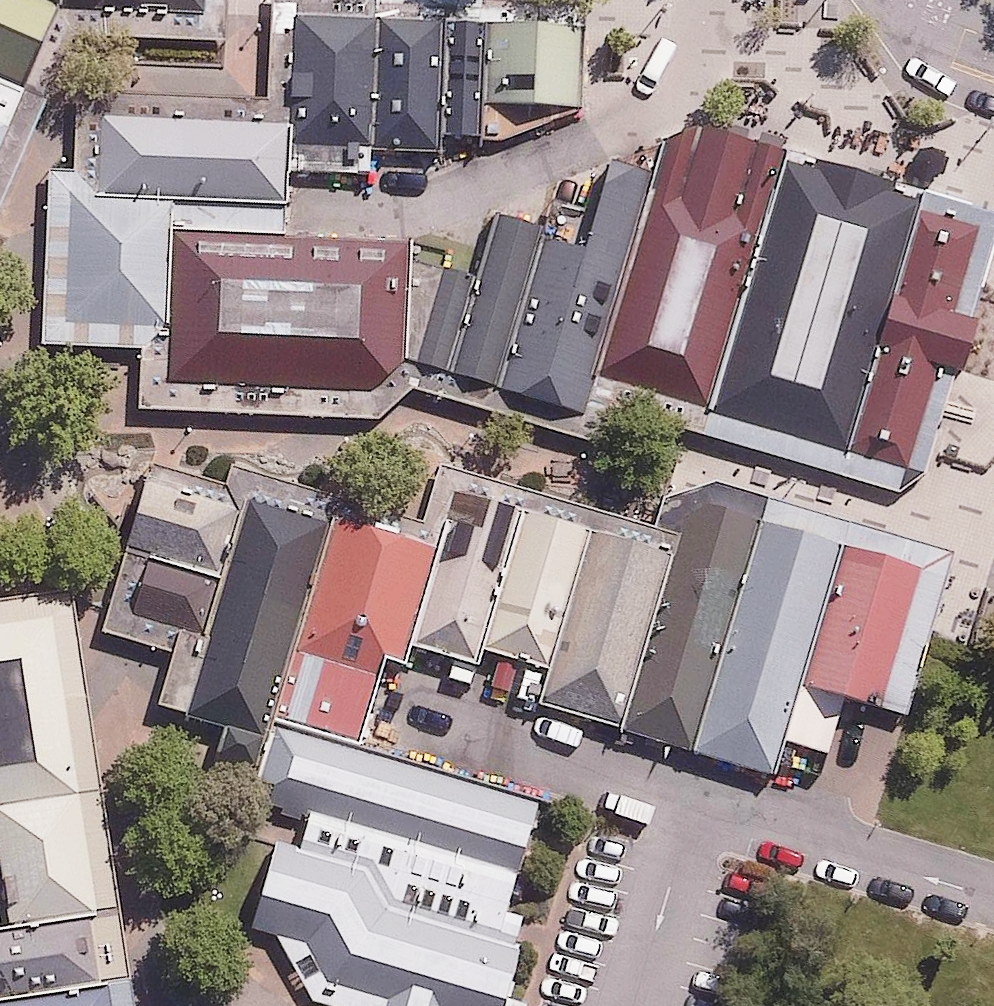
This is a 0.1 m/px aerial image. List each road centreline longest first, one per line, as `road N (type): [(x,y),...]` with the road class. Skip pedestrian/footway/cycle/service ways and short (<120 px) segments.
road 1 (residential): [(591,133),(706,61),(737,0)]

